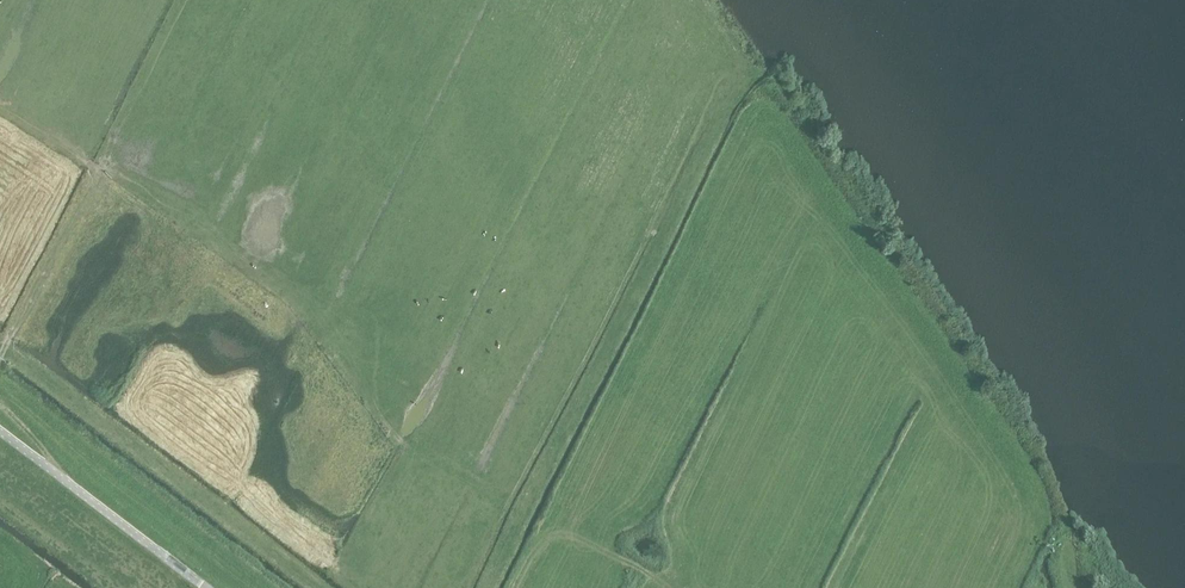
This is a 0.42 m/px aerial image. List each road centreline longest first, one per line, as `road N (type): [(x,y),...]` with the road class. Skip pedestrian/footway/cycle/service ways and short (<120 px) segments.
road 1 (tertiary): [(0,430),(206,587)]
road 2 (track): [(98,172),(0,354)]

